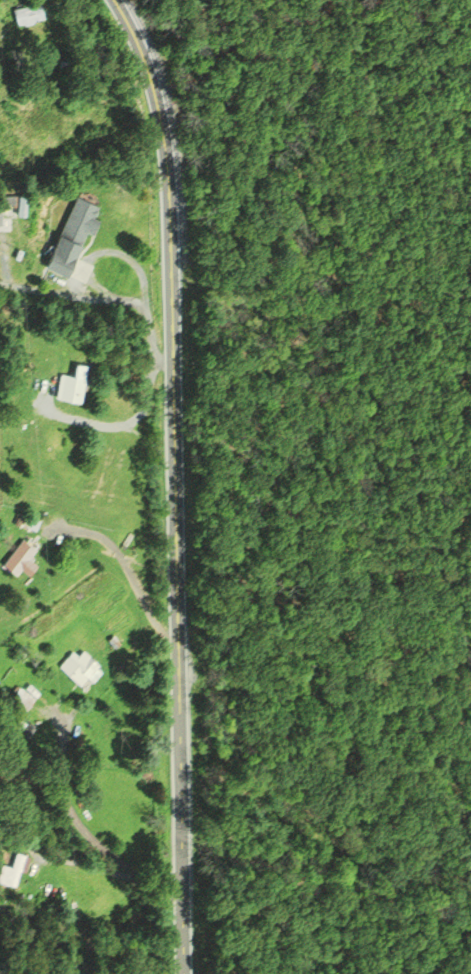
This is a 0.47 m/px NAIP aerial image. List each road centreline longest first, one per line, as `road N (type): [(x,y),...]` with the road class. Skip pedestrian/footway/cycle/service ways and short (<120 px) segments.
road 1 (primary): [(183,973),(169,165),(155,93),(111,0)]
road 2 (residential): [(182,892),(113,857),(78,823),(63,786),(60,716),(48,707)]
road 3 (residential): [(173,366),(156,359),(148,314),(138,304),(0,286)]
road 4 (residential): [(179,642),(157,622),(112,541),(50,529)]
road 5 (residential): [(47,412),(133,424),(142,417),(156,359)]

